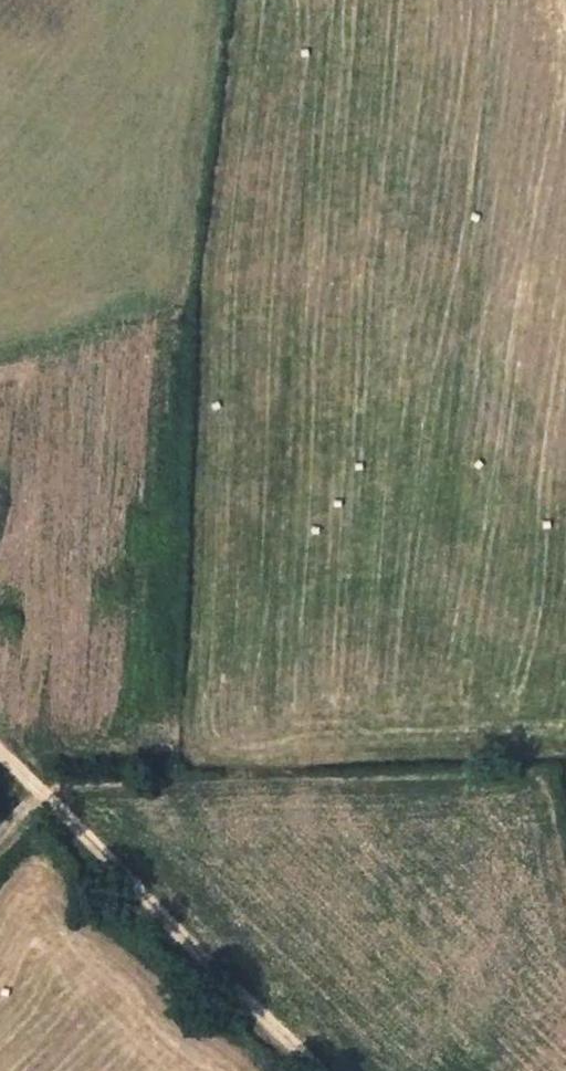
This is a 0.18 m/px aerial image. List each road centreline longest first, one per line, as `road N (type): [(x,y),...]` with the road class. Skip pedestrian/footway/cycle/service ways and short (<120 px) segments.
road 1 (track): [(0,758),(316,1070)]

